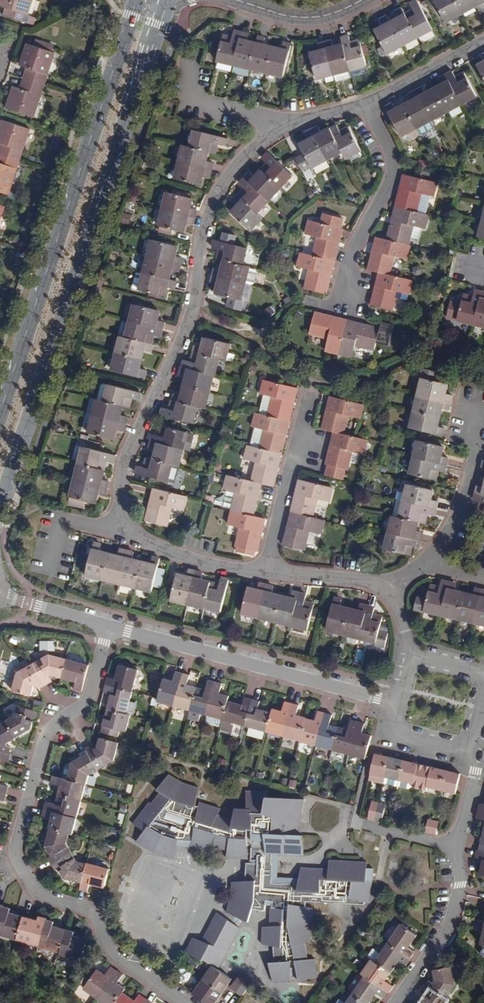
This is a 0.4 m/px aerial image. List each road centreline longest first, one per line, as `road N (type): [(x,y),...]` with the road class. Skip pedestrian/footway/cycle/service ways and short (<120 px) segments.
road 1 (residential): [(371,107),(267,138),(216,199),(193,319),(121,483),(122,509),(143,540),(212,567),(265,572)]
road 2 (secondary): [(0,512),(167,0)]
road 3 (residential): [(108,625),(88,700),(45,735),(14,850),(37,893),(93,911),(108,948),(185,1002)]
road 4 (secondary): [(136,0),(0,415)]
road 5 (residential): [(399,703),(108,625)]
road 6 (residential): [(396,1002),(453,924),(467,862),(458,841),(479,765),(473,756)]
road 7 (residential): [(385,588),(424,564),(450,524),(476,435),(472,405)]
road 8 (residential): [(371,107),(388,159),(385,191),(353,247),(339,301)]
road 9 (residential): [(265,572),(311,399)]
road 10 (tertiary): [(361,0),(308,18),(236,0)]
road 11 (residential): [(483,43),(371,107)]
road 12 (residential): [(265,572),(385,588)]

